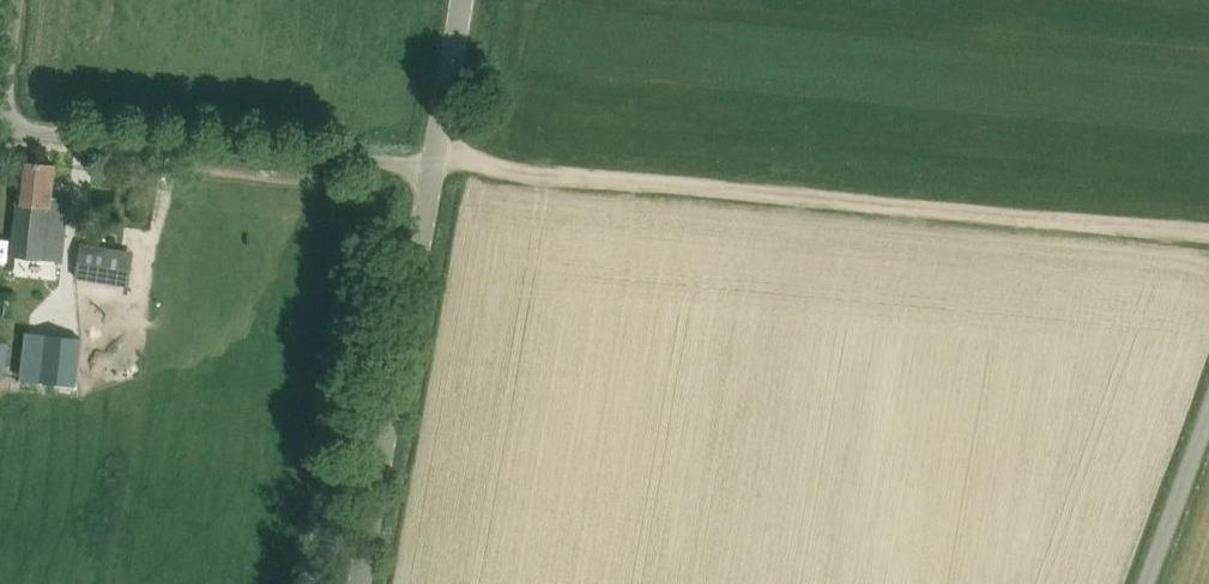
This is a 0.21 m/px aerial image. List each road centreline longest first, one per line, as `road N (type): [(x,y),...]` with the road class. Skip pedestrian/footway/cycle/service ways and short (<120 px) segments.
road 1 (track): [(432,165),(1208,229)]
road 2 (unclassified): [(432,165),(43,133),(20,123),(11,106),(22,0)]
road 3 (tertiary): [(359,583),(432,165)]
road 4 (unclassified): [(1148,583),(1208,421)]
road 5 (tertiary): [(432,165),(463,0)]

